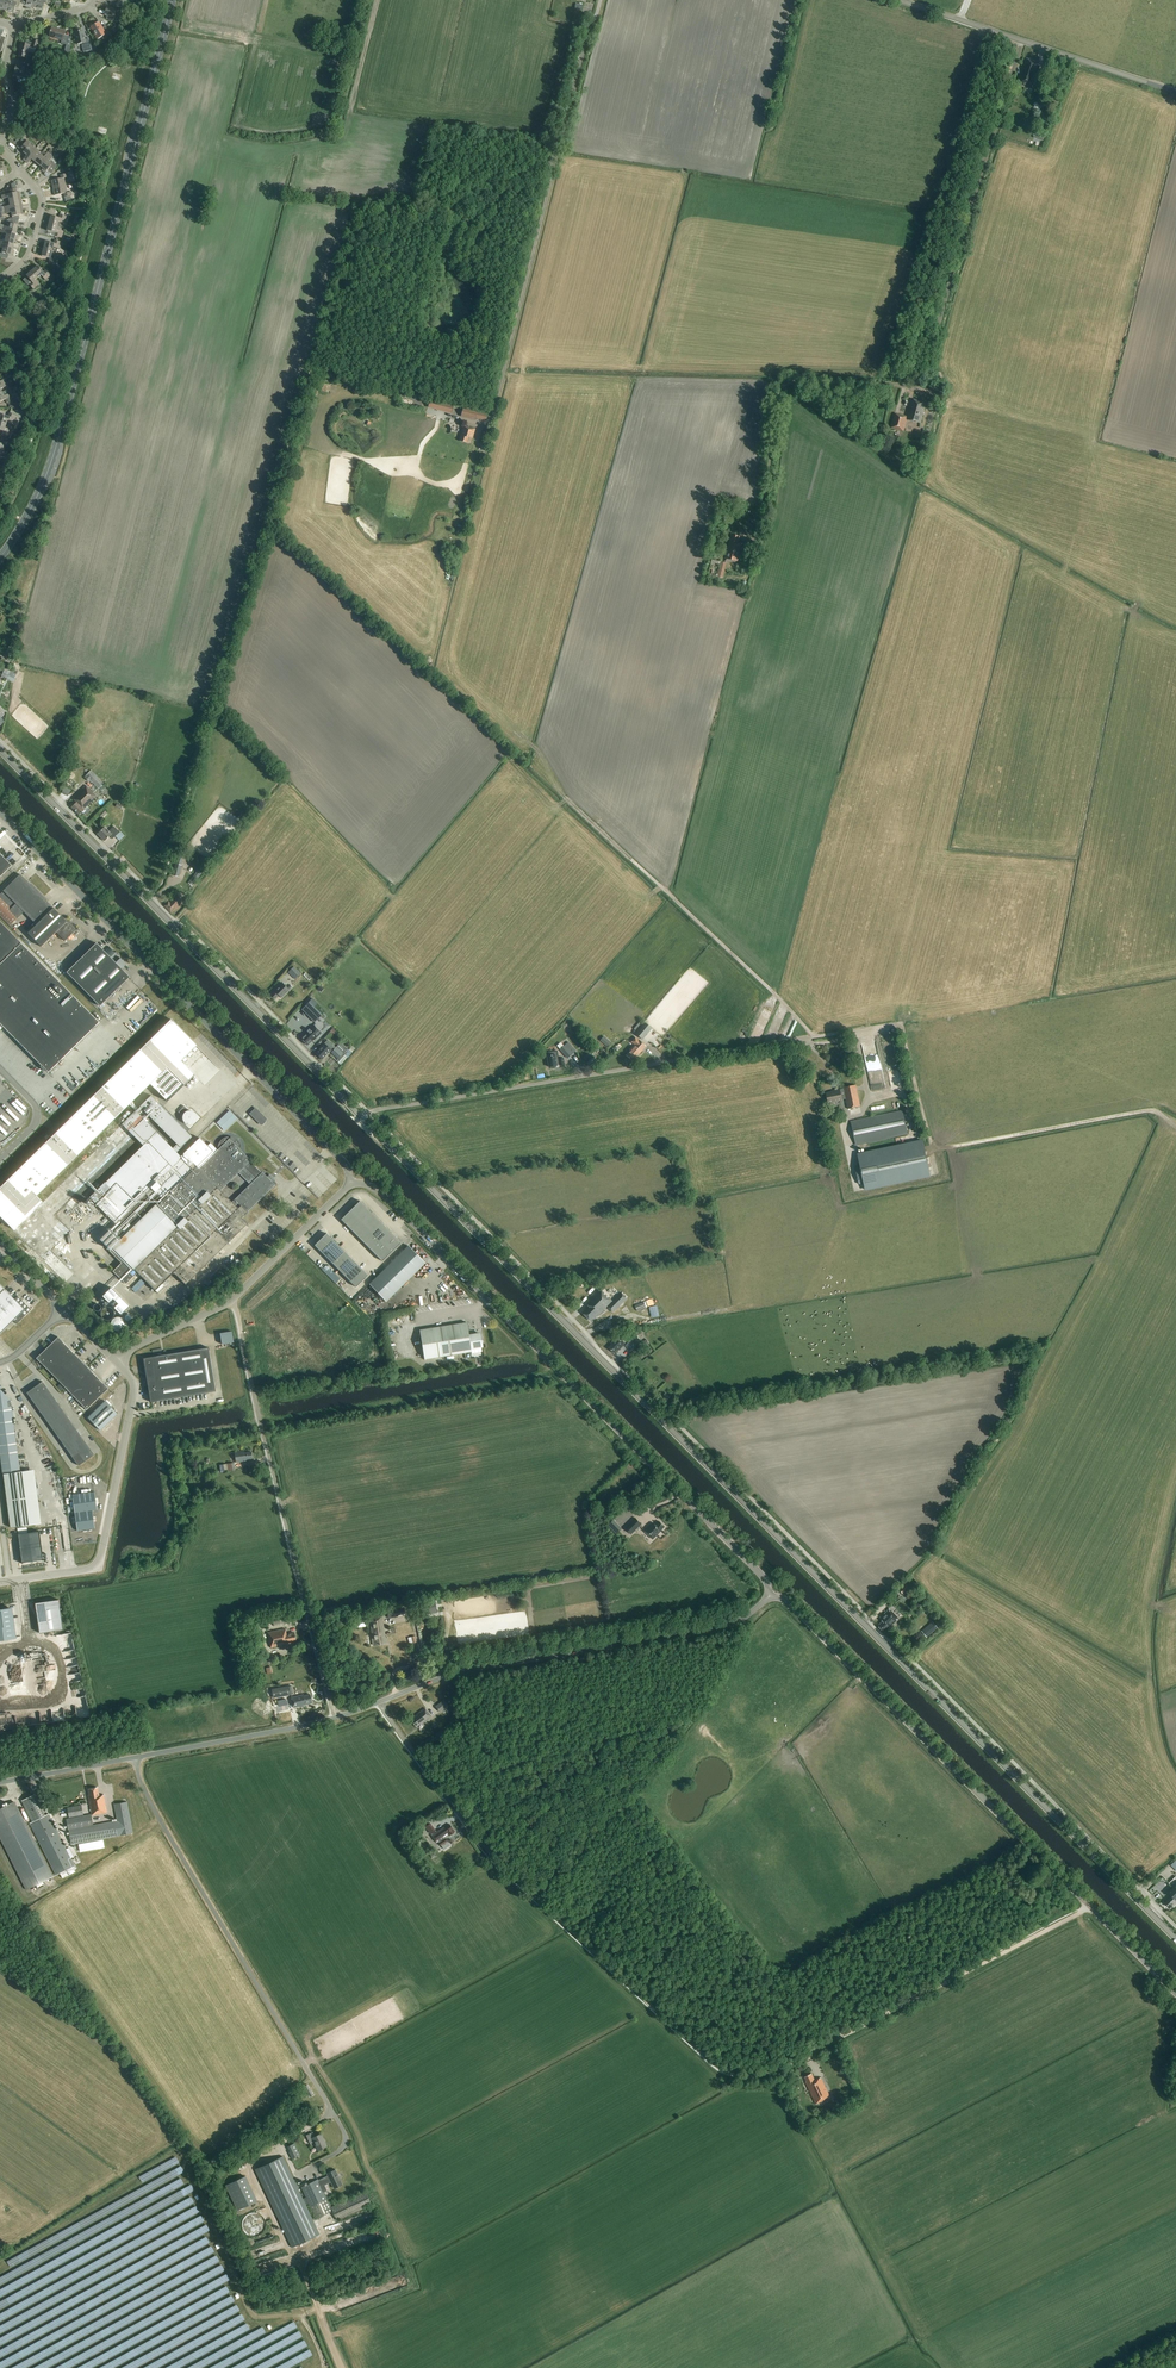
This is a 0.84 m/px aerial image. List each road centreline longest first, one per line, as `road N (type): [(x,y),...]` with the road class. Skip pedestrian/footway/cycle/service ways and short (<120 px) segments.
road 1 (secondary): [(1175,1939),(362,1119)]
road 2 (track): [(459,1814),(501,1866),(723,2071),(745,2079),(779,2070),(1091,1907)]
road 3 (unclassified): [(137,1757),(336,1718),(437,1678),(742,1623),(769,1596)]
road 4 (track): [(1022,40),(926,379),(782,385),(759,519)]
road 5 (unclassified): [(769,1596),(767,1581),(398,1210),(352,1182)]
road 6 (primary): [(0,558),(54,455),(172,0)]
road 7 (unclassified): [(1175,1993),(837,1650),(785,1600),(769,1596)]
road 8 (secondary): [(362,1119),(0,751)]
road 9 (unclassified): [(352,1182),(343,1162),(0,813)]
road 10 (unclassified): [(807,1038),(362,1119)]
road 11 (unclassified): [(137,1757),(142,1785),(345,2134),(340,2149)]
road 12 (track): [(234,1299),(336,1718)]
road 13 (track): [(492,410),(598,10)]
road 14 (unclassified): [(0,1582),(99,1567),(134,1392),(116,1362)]
road 15 (unclassified): [(116,1362),(231,1302),(352,1182)]
road 16 (tertiary): [(1175,91),(902,0)]
road 17 (unclassified): [(0,1783),(137,1757)]
road 18 (track): [(380,1702),(459,1814)]
road 19 (residential): [(20,170),(43,209),(32,252),(0,283)]
road 20 (residential): [(1,148),(11,109),(2,75),(13,28)]
road 21 (unclassified): [(0,1160),(38,1116),(0,1069)]

